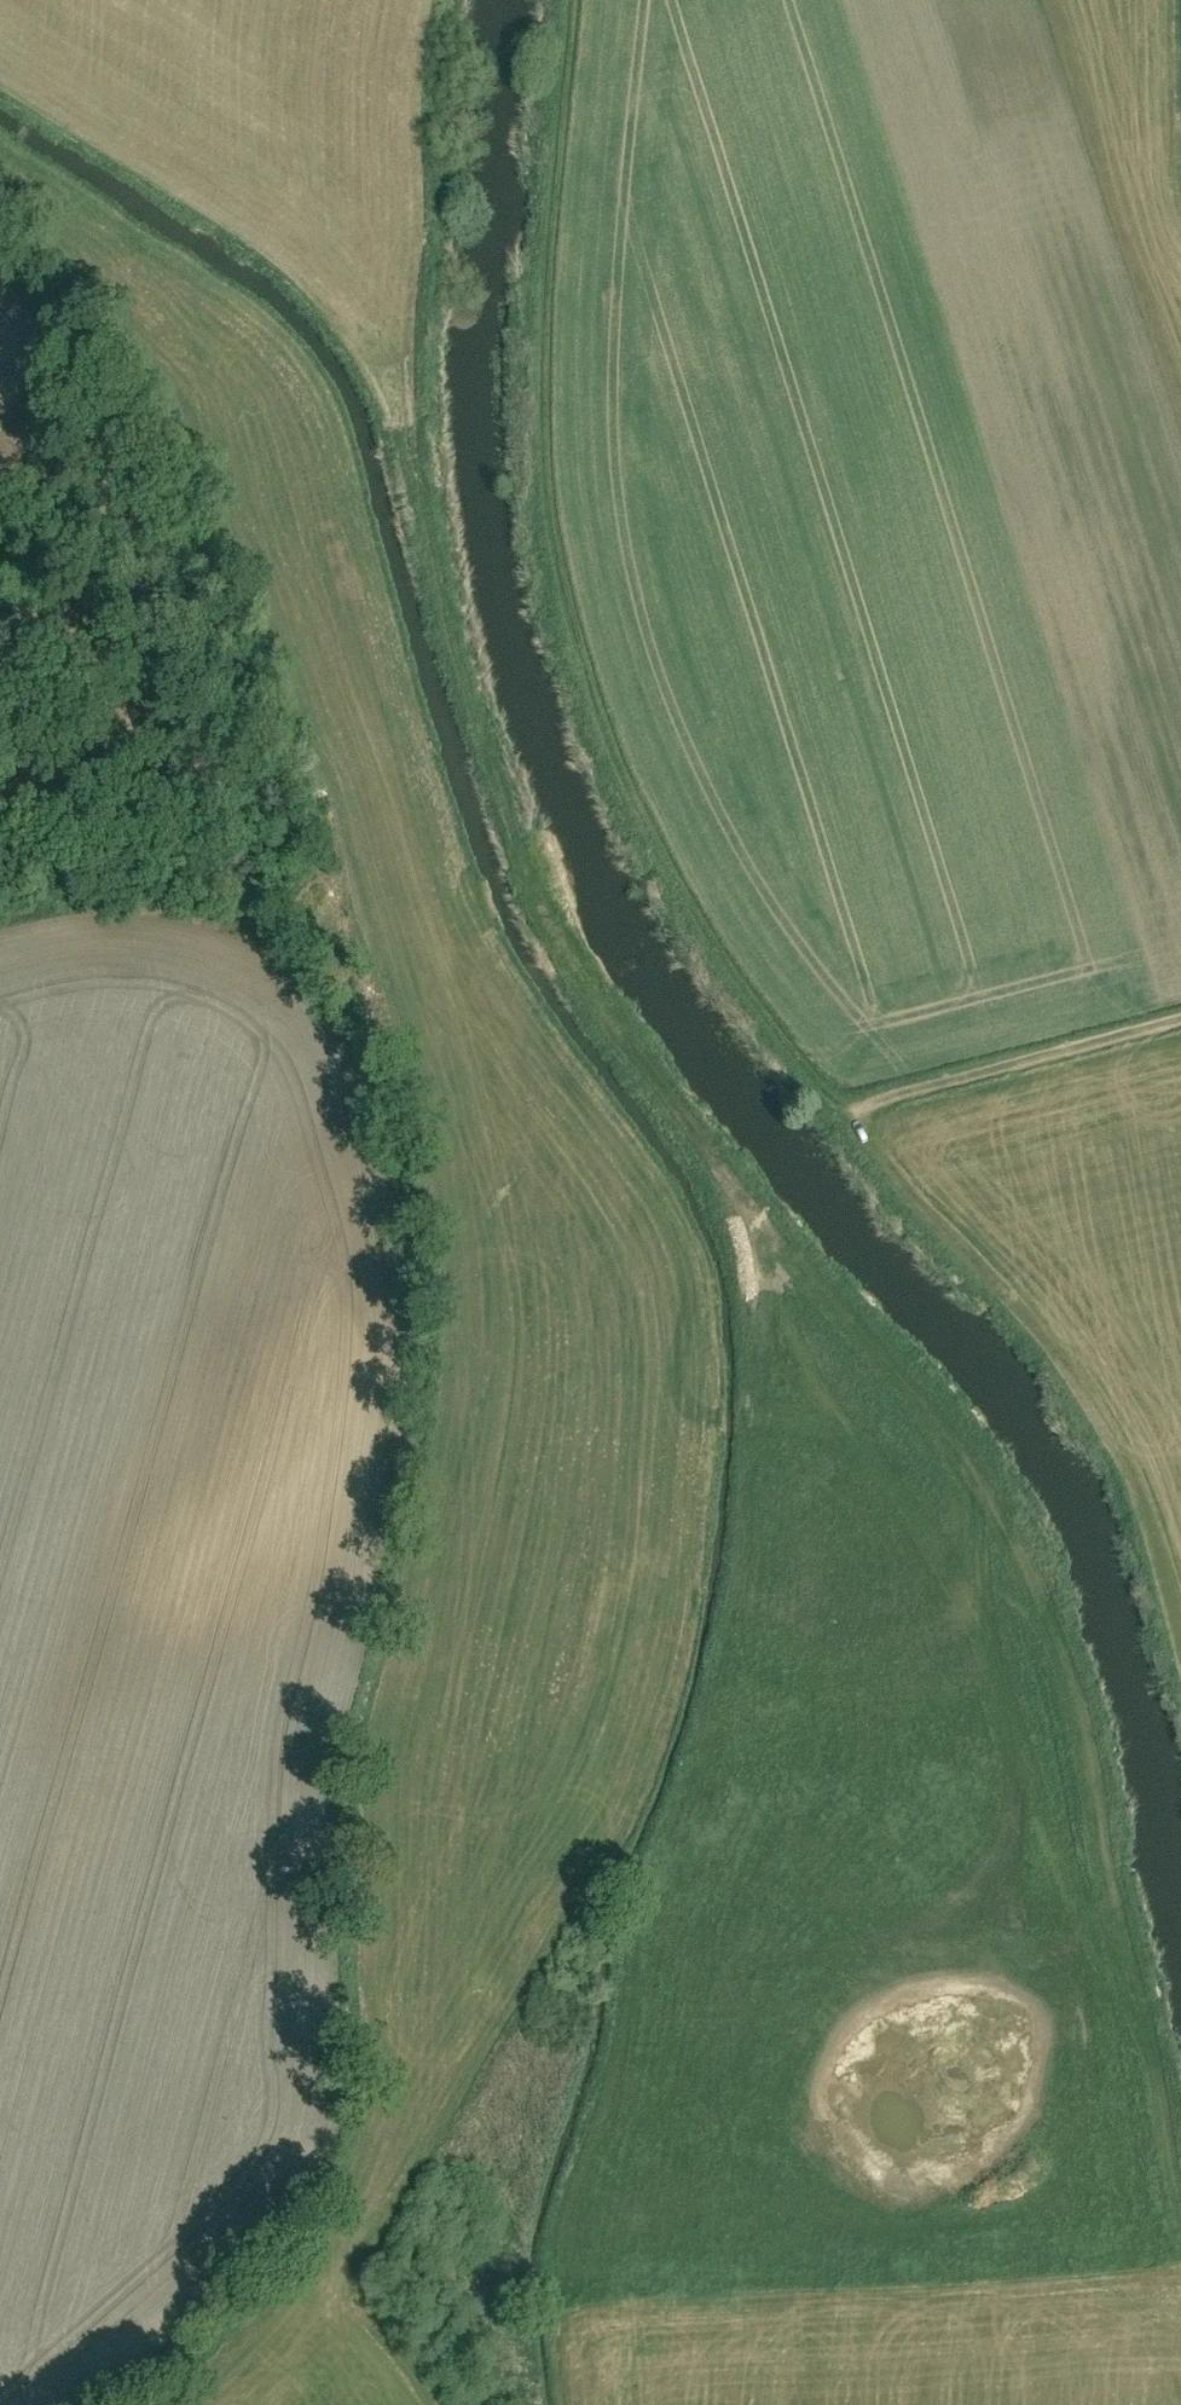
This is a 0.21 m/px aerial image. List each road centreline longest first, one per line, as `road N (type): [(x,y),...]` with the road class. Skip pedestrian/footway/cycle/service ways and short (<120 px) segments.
road 1 (track): [(1180,1020),(851,1111)]

